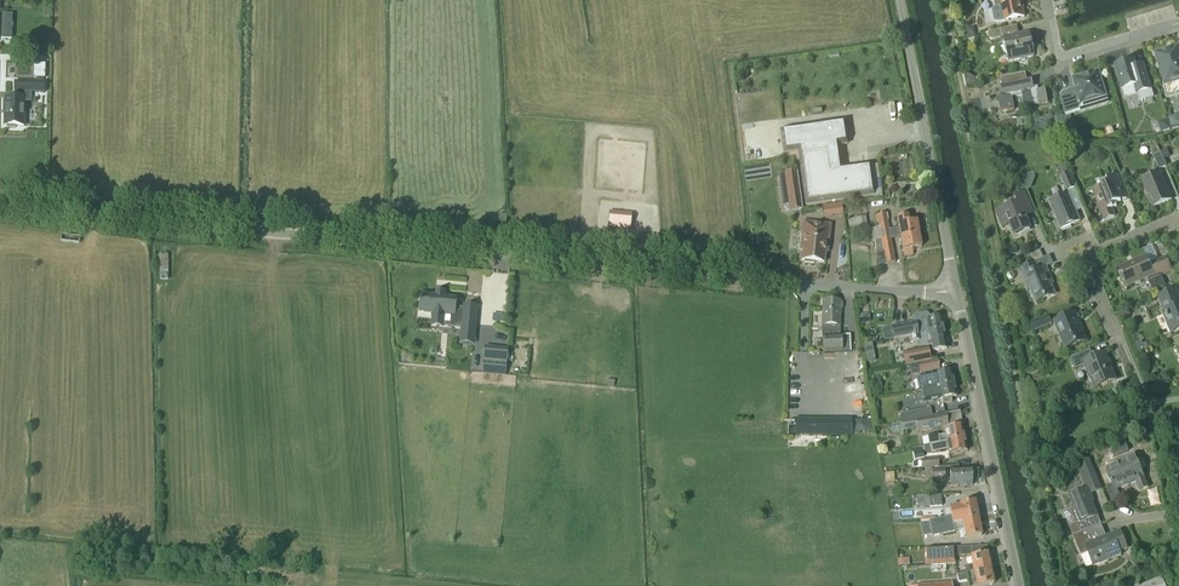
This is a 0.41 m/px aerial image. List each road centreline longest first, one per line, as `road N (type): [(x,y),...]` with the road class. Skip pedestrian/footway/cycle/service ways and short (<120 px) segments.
road 1 (unclassified): [(709,274),(0,210)]
road 2 (residential): [(1018,585),(956,290)]
road 3 (residential): [(956,290),(868,290),(709,274)]
road 4 (residential): [(1178,23),(1060,55),(1048,0)]
road 5 (unclassified): [(934,174),(900,0)]

